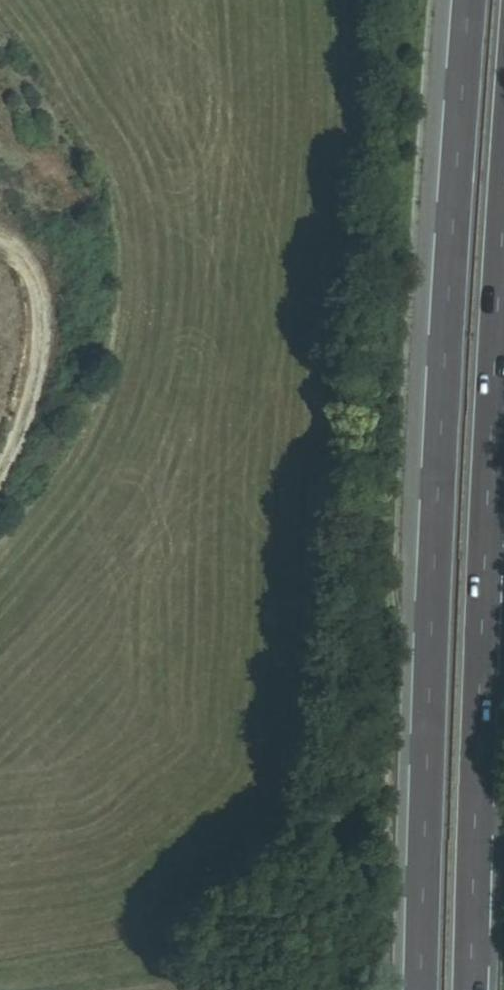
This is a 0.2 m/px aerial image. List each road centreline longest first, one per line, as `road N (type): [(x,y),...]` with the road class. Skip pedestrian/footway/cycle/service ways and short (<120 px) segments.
road 1 (trunk): [(468,0),(444,344),(419,989)]
road 2 (trunk): [(468,989),(477,667),(503,259)]

